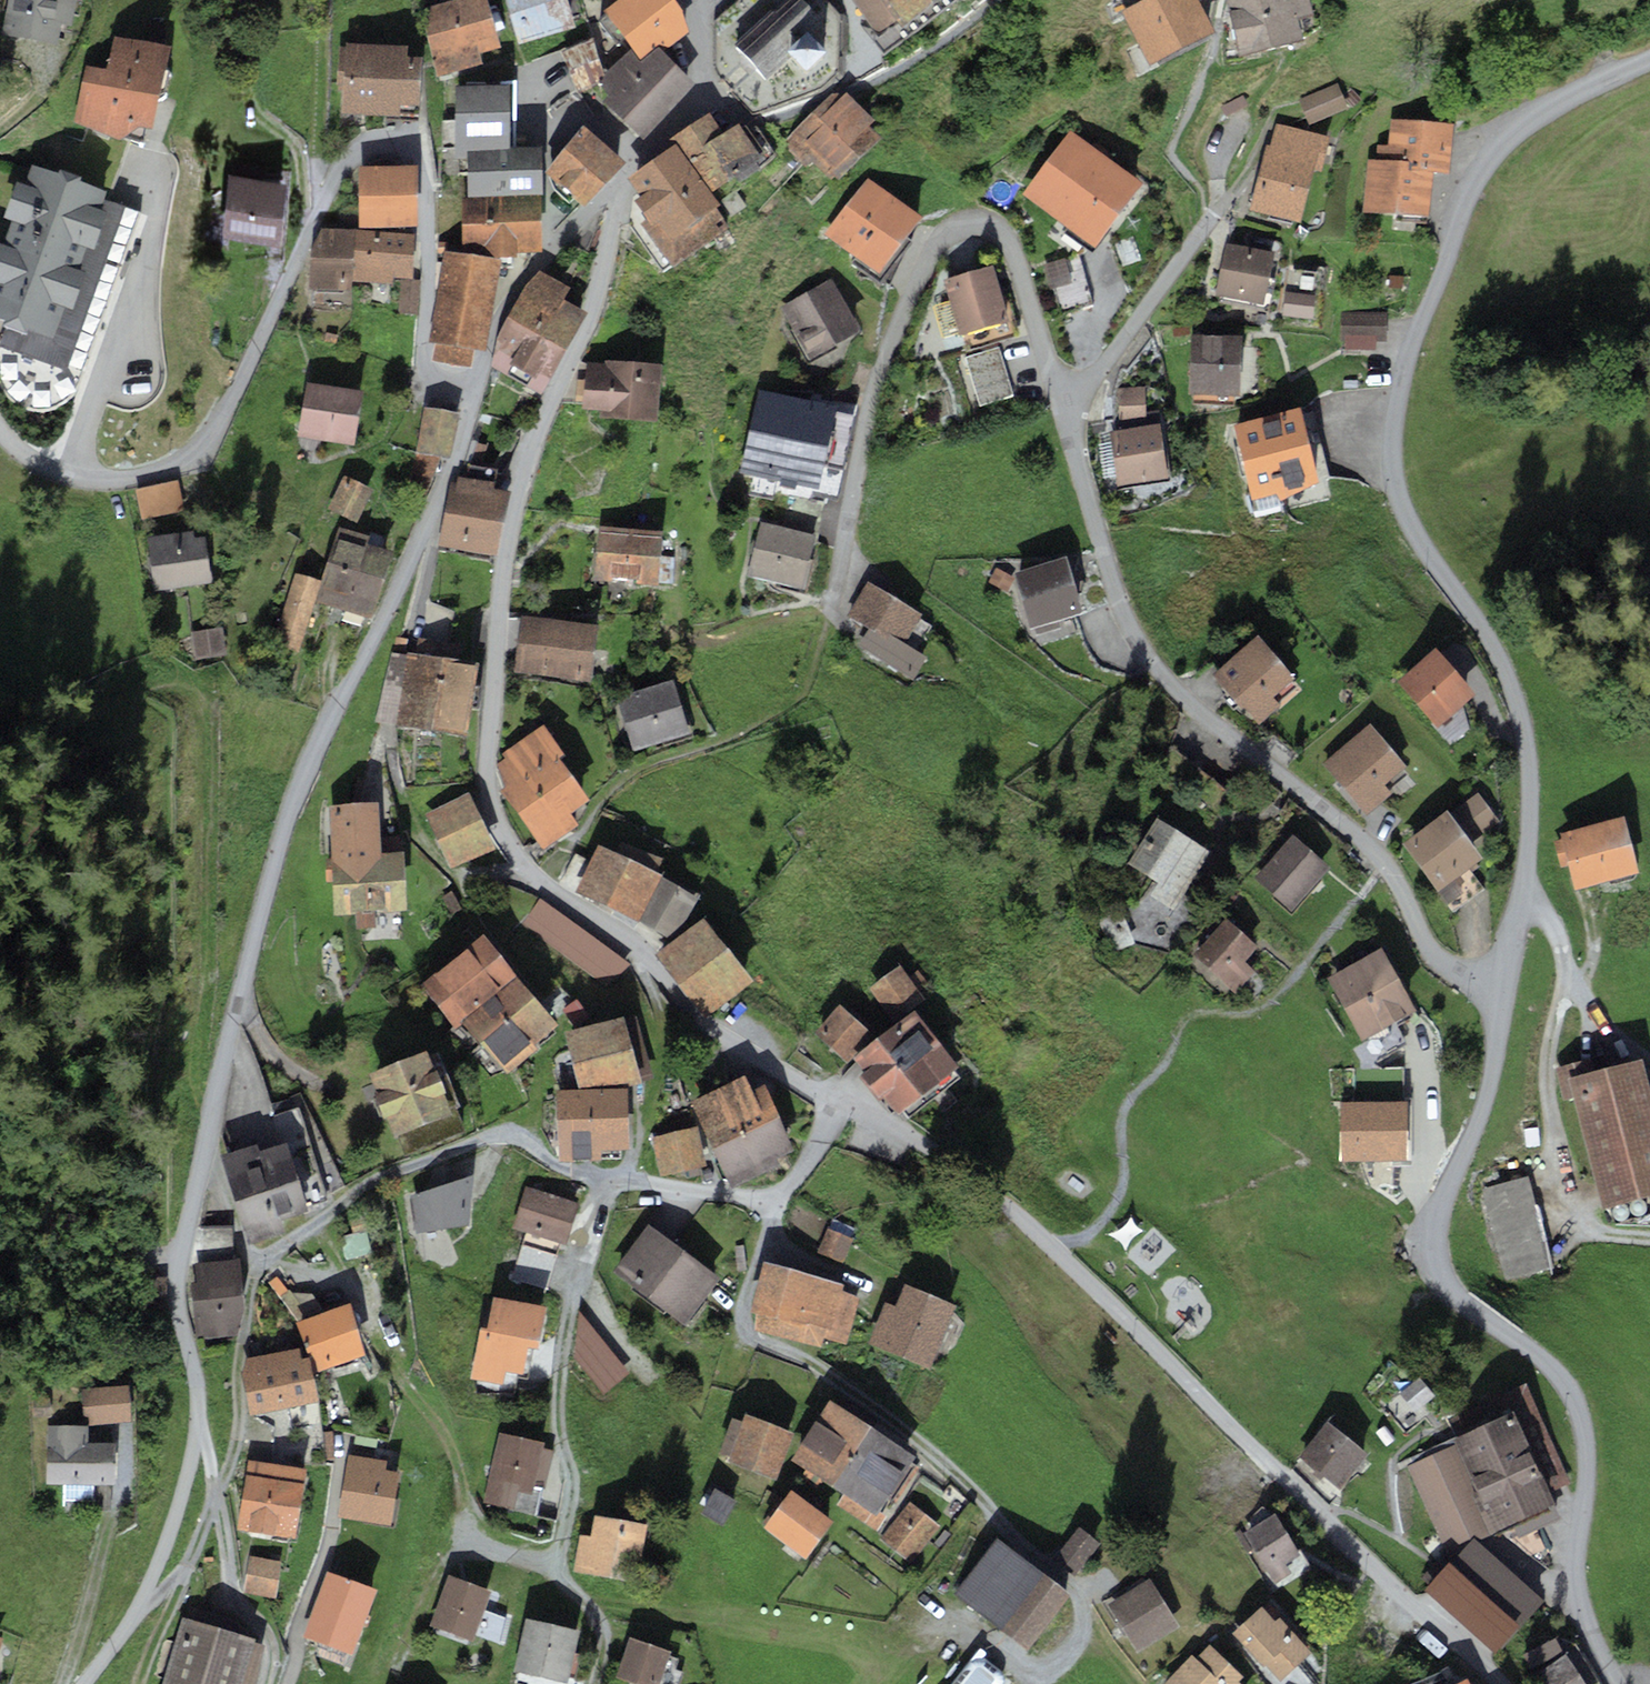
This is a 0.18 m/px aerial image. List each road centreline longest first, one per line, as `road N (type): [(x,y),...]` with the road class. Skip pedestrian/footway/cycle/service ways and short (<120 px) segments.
road 1 (residential): [(1505,989),(1431,953),(1397,881),(1374,854),(1180,697),(1143,652),(1116,596),(1014,254),(985,227),(959,225),(937,243),(884,358),(832,608)]
road 2 (unclassified): [(82,1683),(127,1626),(155,1572),(200,1427),(180,1257),(237,991),(285,821),(424,534),(474,391)]
road 3 (tertiary): [(619,184),(593,297),(522,471),(503,574),(486,793),(525,866),(645,958),(705,1028),(834,1103)]
road 4 (unclassified): [(1505,989),(1526,839),(1516,710),(1483,632),(1402,506),(1393,476),(1395,413),(1462,210),(1493,153),(1539,112),(1649,62)]
road 5 (residential): [(474,391),(434,379),(424,366),(422,167),(409,146),(384,138),(360,144),(345,160),(238,385),(191,454),(148,475),(86,481),(34,464),(0,434)]
road 6 (tertiary): [(834,1103),(1014,1214),(1489,1683)]
road 7 (unclassified): [(1615,1683),(1578,1581),(1586,1473),(1573,1403),(1540,1359),(1463,1305),(1439,1255),(1439,1219),(1485,1097),(1505,989)]
road 8 (residential): [(769,1197),(770,1221),(745,1293),(746,1333),(801,1359),(904,1430),(1075,1591),(1085,1617),(1067,1663),(1053,1671),(1031,1671),(961,1631)]
road 9 (residential): [(605,1180),(557,1354),(555,1404),(571,1493),(558,1566)]
road 10 (unclassified): [(619,184),(519,282),(474,391)]
road 11 (track): [(605,1180),(630,1170),(663,1041),(645,958)]
road 12 (tertiary): [(687,0),(700,55),(696,82),(619,184)]
road 13 (residential): [(769,1197),(605,1180)]
road 14 (track): [(184,1569),(140,1683)]

